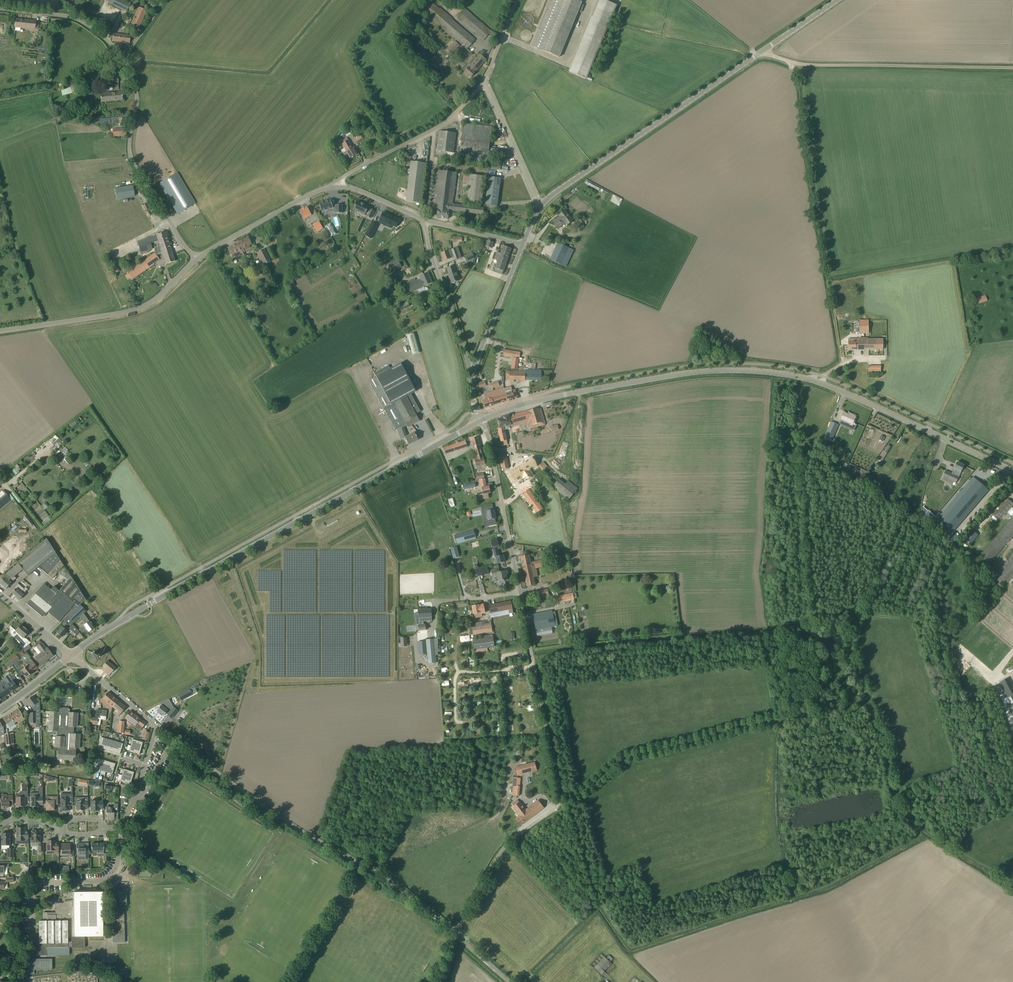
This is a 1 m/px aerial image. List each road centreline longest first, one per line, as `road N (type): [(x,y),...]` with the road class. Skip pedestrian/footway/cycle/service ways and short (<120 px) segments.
road 1 (unclassified): [(456,934),(502,856),(559,801),(482,420)]
road 2 (tertiary): [(72,656),(476,423)]
road 3 (unclassified): [(196,263),(131,158),(137,99),(121,56),(71,18),(0,8)]
road 4 (tertiary): [(482,420),(565,394),(679,374),(744,371),(818,384)]
road 5 (tertiary): [(523,244),(553,193),(765,50)]
road 6 (unclassified): [(456,934),(392,883),(220,776)]
road 7 (unclassified): [(334,187),(456,114),(486,78),(516,0)]
road 8 (unclassified): [(1012,67),(810,64),(765,50)]
road 9 (unclassified): [(0,332),(145,307),(196,263)]
road 10 (tertiary): [(818,384),(1012,472)]
road 11 (residential): [(135,798),(107,877),(37,883),(32,901),(0,900)]
road 12 (unclassified): [(818,384),(849,360),(925,357),(975,342)]
road 13 (unclassified): [(472,370),(424,218)]
road 14 (unclassified): [(196,263),(334,187)]
road 15 (tertiary): [(472,370),(523,244)]

